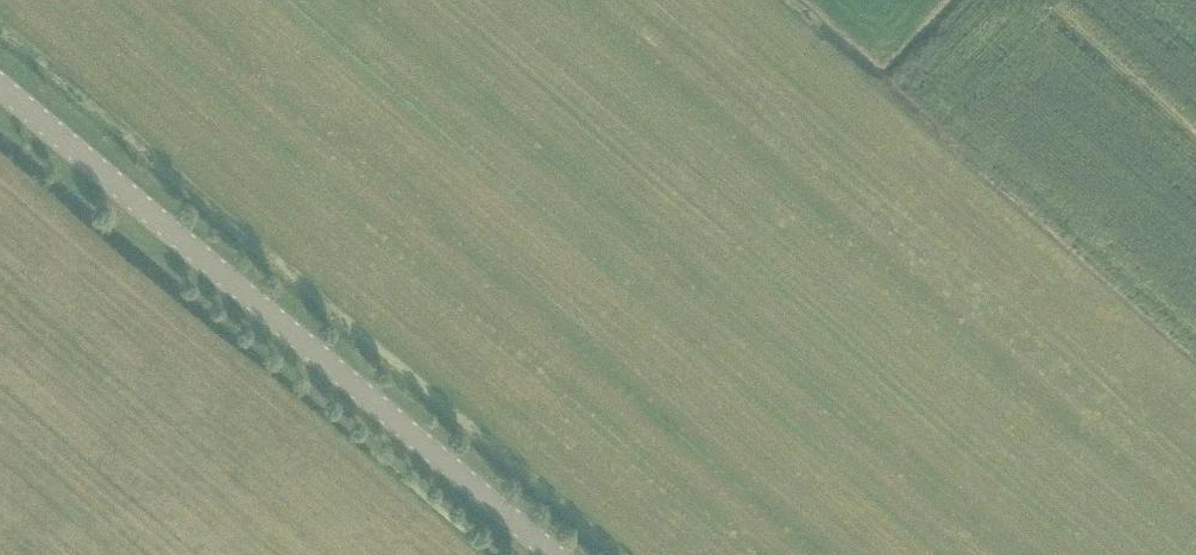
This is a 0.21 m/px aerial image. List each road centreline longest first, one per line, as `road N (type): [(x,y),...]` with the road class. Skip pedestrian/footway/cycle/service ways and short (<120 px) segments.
road 1 (tertiary): [(553,554),(0,87)]

